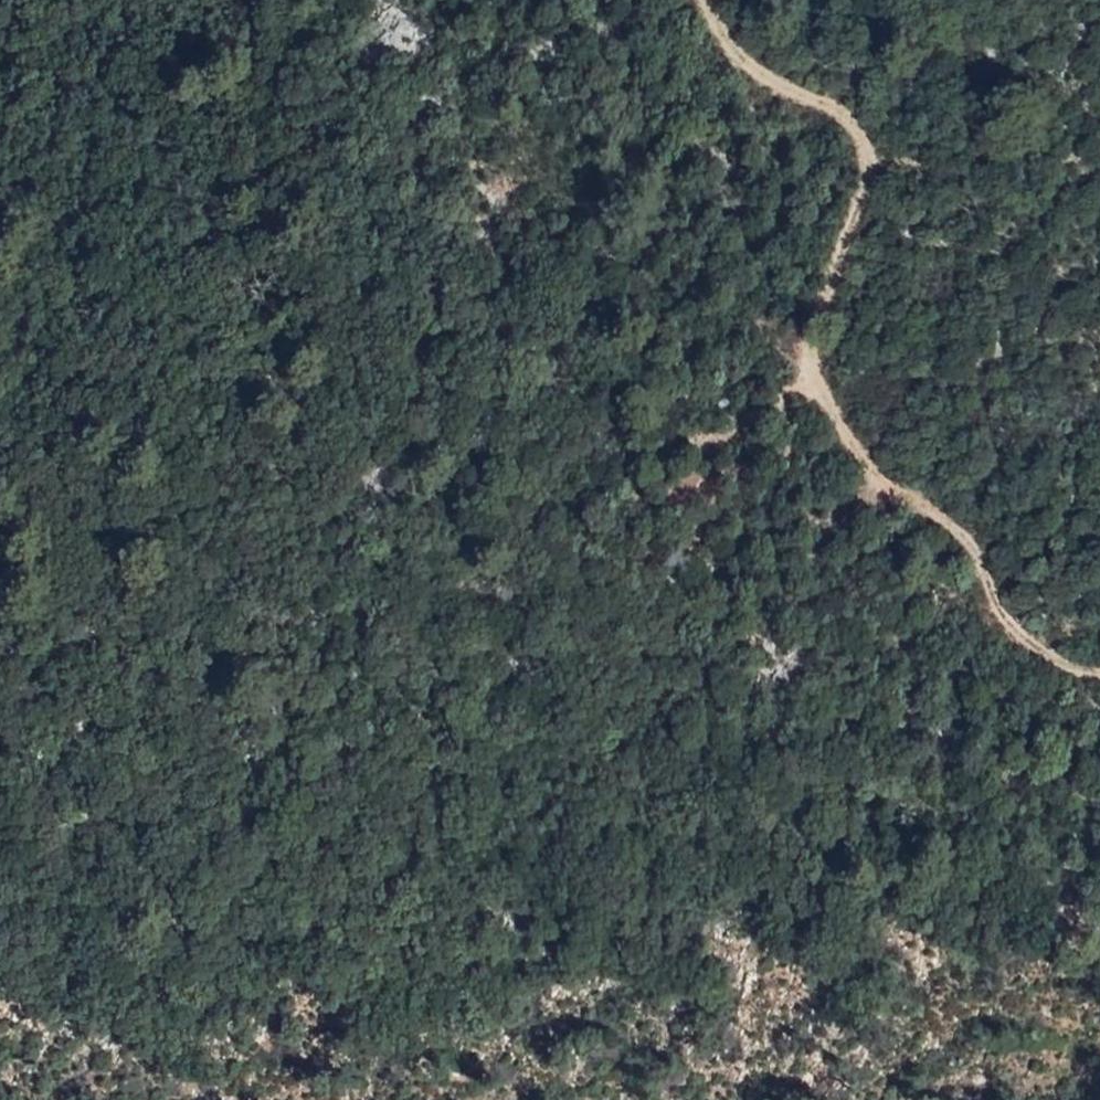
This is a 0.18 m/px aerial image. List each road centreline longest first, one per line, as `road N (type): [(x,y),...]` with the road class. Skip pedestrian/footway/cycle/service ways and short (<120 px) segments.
road 1 (track): [(700,0),(722,37),(779,83),(832,100),(878,166),(813,353),(865,459),(885,492),(932,512),(964,542),(1011,622),(1041,655),(1099,669)]

